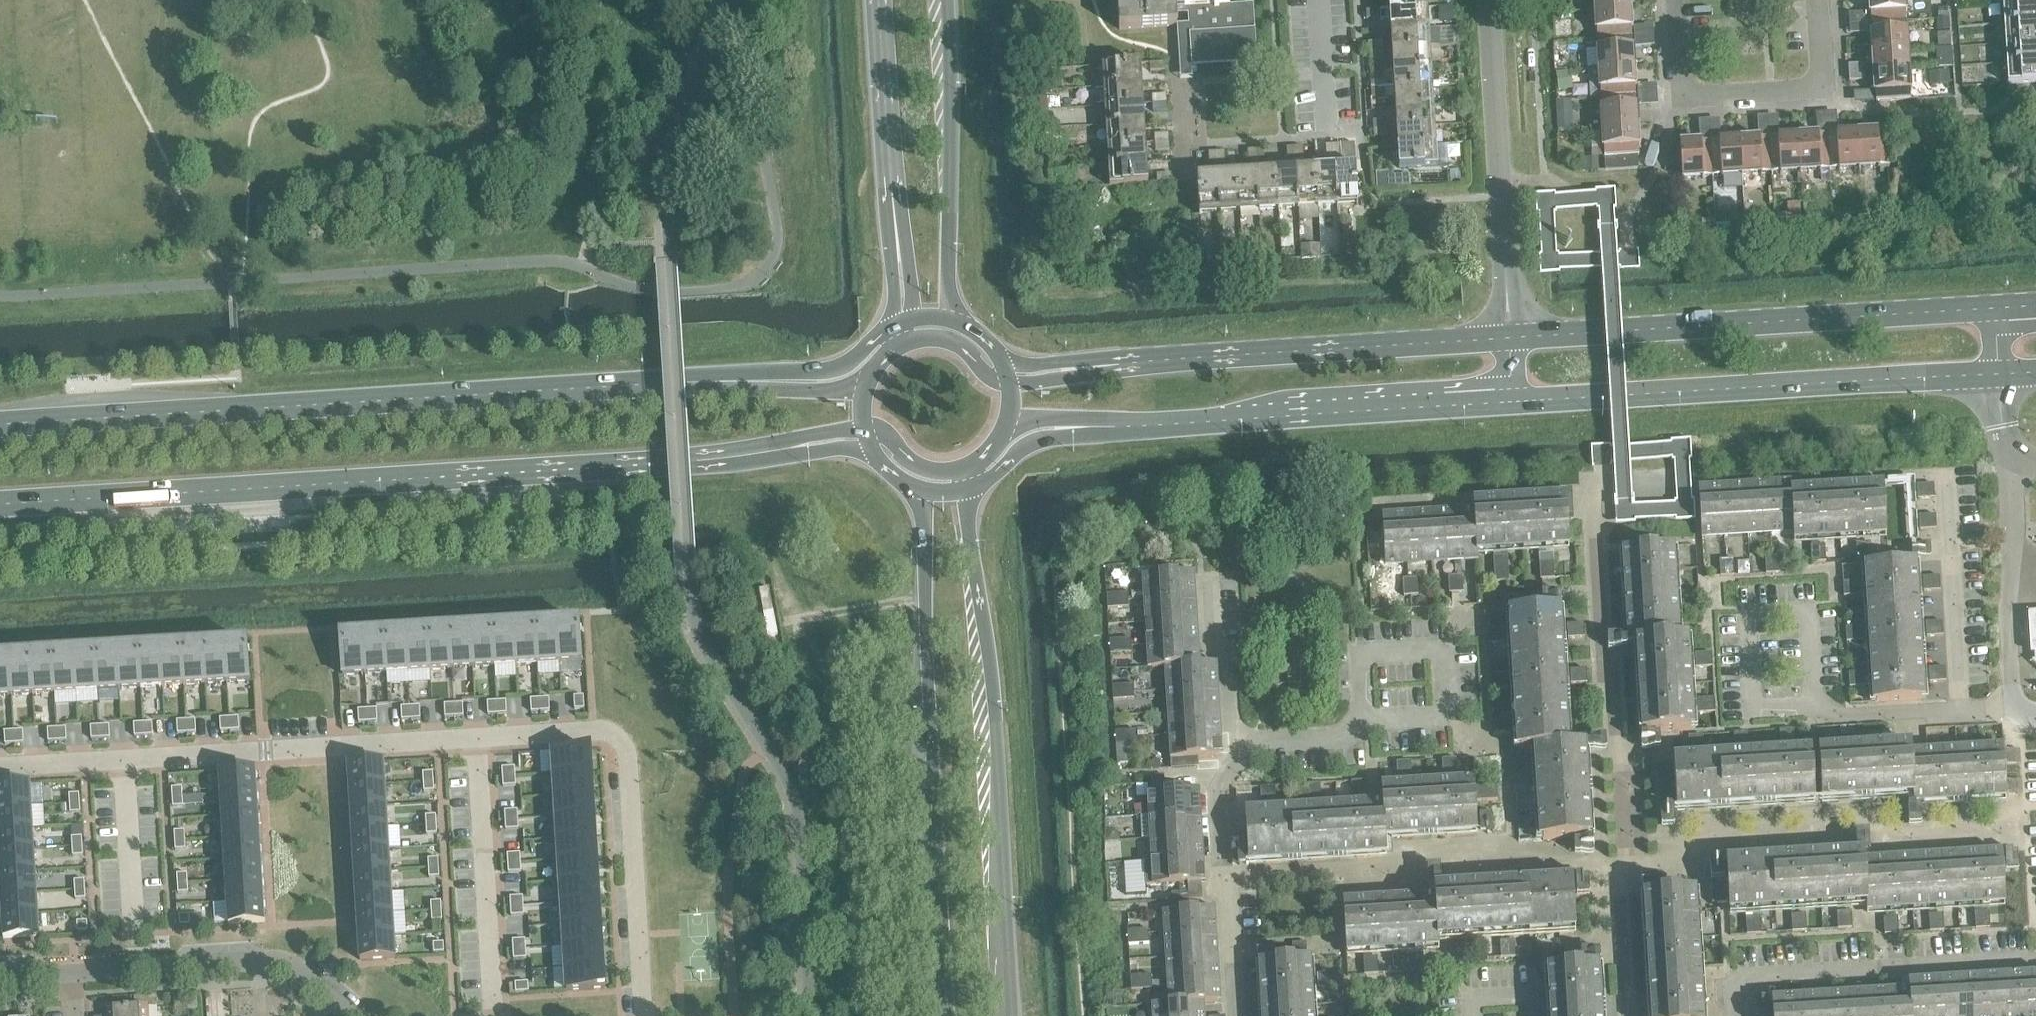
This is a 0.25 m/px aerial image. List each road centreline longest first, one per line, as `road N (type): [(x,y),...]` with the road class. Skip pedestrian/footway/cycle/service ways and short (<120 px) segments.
road 1 (secondary): [(0,502),(740,456)]
road 2 (secondary): [(728,381),(0,421)]
road 3 (secondary): [(1010,1015),(999,790),(970,488)]
road 4 (secondary): [(916,489),(924,529),(940,1015)]
road 5 (secondary): [(1508,402),(1999,371)]
road 6 (secondary): [(1994,308),(1506,337)]
road 7 (residential): [(645,1015),(625,742),(606,726),(462,735)]
road 8 (secondary): [(1084,427),(1508,402)]
road 9 (secondary): [(1506,337),(1119,363)]
road 10 (residential): [(462,735),(117,756)]
road 11 (unclassified): [(1506,337),(1489,0)]
road 12 (residential): [(1743,1015),(1740,981),(2035,965)]
road 13 (residential): [(1677,0),(1684,94),(1827,85),(1821,0)]
road 14 (secondary): [(957,321),(948,283),(946,0)]
road 15 (residential): [(73,969),(277,957),(347,1015)]
road 16 (residential): [(1233,752),(1213,786),(1230,1015)]
road 17 (residential): [(479,996),(462,735)]
road 18 (residential): [(2004,460),(2017,712)]
road 19 (residential): [(1749,709),(1747,613),(1805,610),(1807,708)]
road 20 (residential): [(1961,712),(1948,469)]
road 21 (residential): [(1365,723),(1450,720),(1449,649),(1363,651)]
road 22 (secondary): [(876,0),(893,222)]
road 23 (residential): [(1200,570),(1203,639),(1222,657),(1233,752)]
road 24 (residential): [(128,937),(117,756)]
road 25 (secondary): [(884,330),(827,370),(728,381)]
road 26 (residential): [(1961,712),(1807,708)]
road 27 (secondary): [(868,379),(831,389),(728,381)]
road 28 (residential): [(1365,723),(1314,744),(1233,752)]
road 29 (secondary): [(740,456),(872,453)]
road 30 (secondary): [(970,488),(1019,447),(1084,427)]
road 31 (secondary): [(863,427),(885,432),(907,459),(929,469),(975,463)]
road 32 (secondary): [(740,456),(863,427)]
road 33 (secondary): [(1010,386),(944,340),(899,346)]

